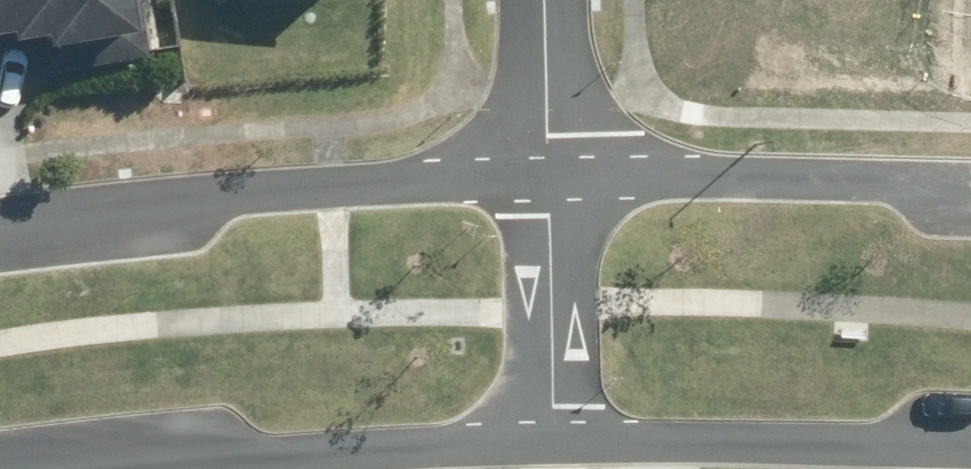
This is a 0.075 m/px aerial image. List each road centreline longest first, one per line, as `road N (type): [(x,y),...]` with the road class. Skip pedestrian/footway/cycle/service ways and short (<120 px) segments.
road 1 (tertiary): [(0,223),(332,180),(553,172)]
road 2 (tertiary): [(547,441),(171,451),(70,468)]
road 3 (tertiary): [(970,435),(547,441)]
road 4 (tertiary): [(553,172),(970,173)]
road 5 (residential): [(547,441),(553,172)]
road 6 (residential): [(553,172),(547,0)]

